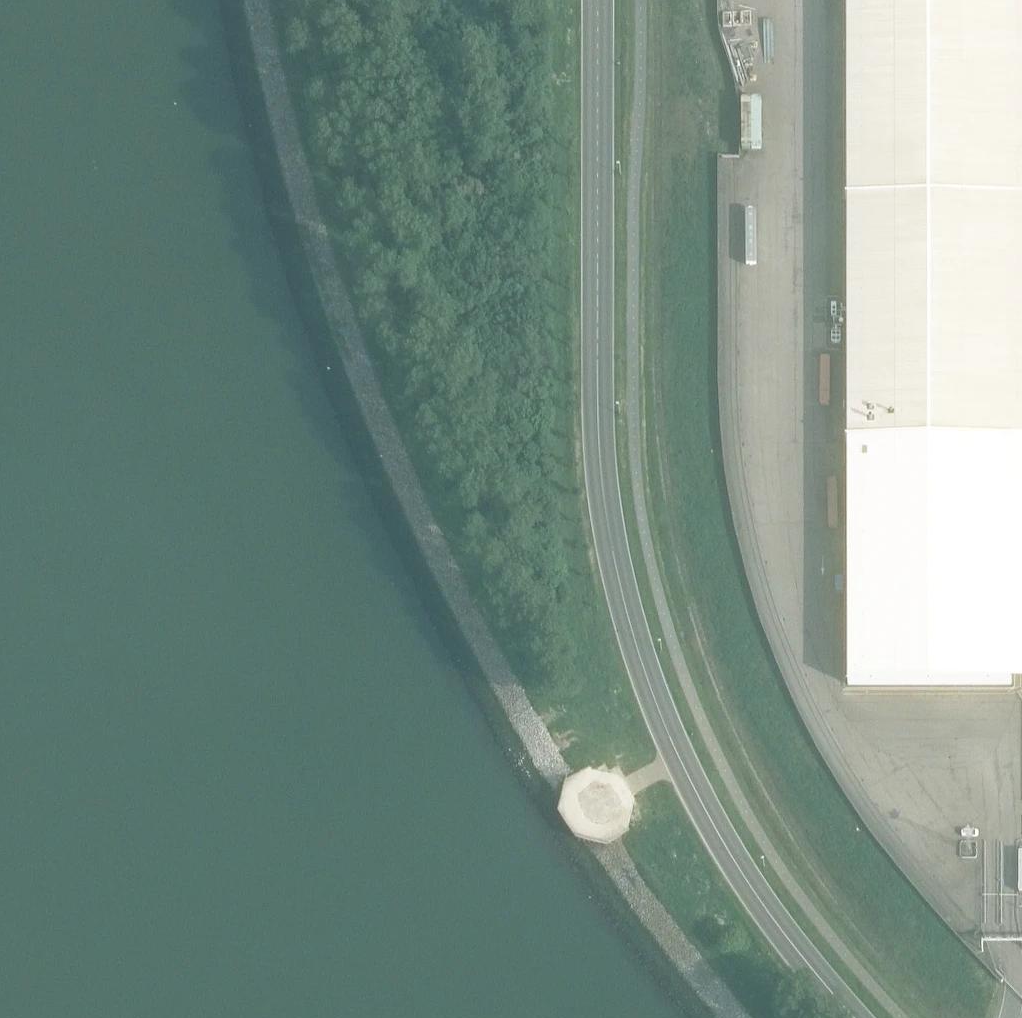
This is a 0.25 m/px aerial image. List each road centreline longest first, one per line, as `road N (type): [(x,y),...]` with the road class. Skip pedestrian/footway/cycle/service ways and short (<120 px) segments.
road 1 (unclassified): [(853,1017),(797,955),(696,795),(631,630),(599,467),(598,0)]

